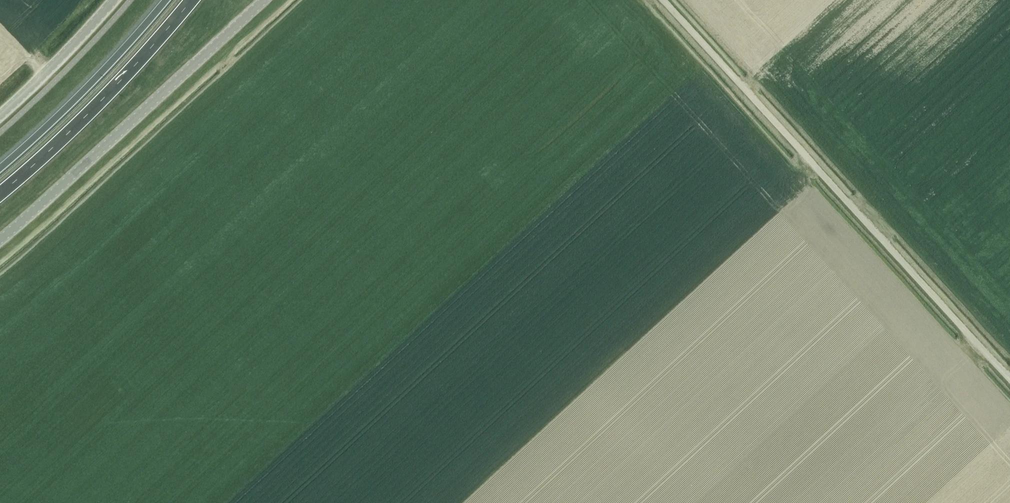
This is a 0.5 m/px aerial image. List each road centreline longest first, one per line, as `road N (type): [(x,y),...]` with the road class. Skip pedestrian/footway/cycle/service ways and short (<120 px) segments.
road 1 (unclassified): [(658,0),(1009,380)]
road 2 (unclassified): [(0,240),(264,0)]
road 3 (trunk): [(0,194),(94,108),(191,0)]
road 4 (trunk): [(167,0),(0,169)]
road 5 (unclassified): [(0,116),(114,0)]

